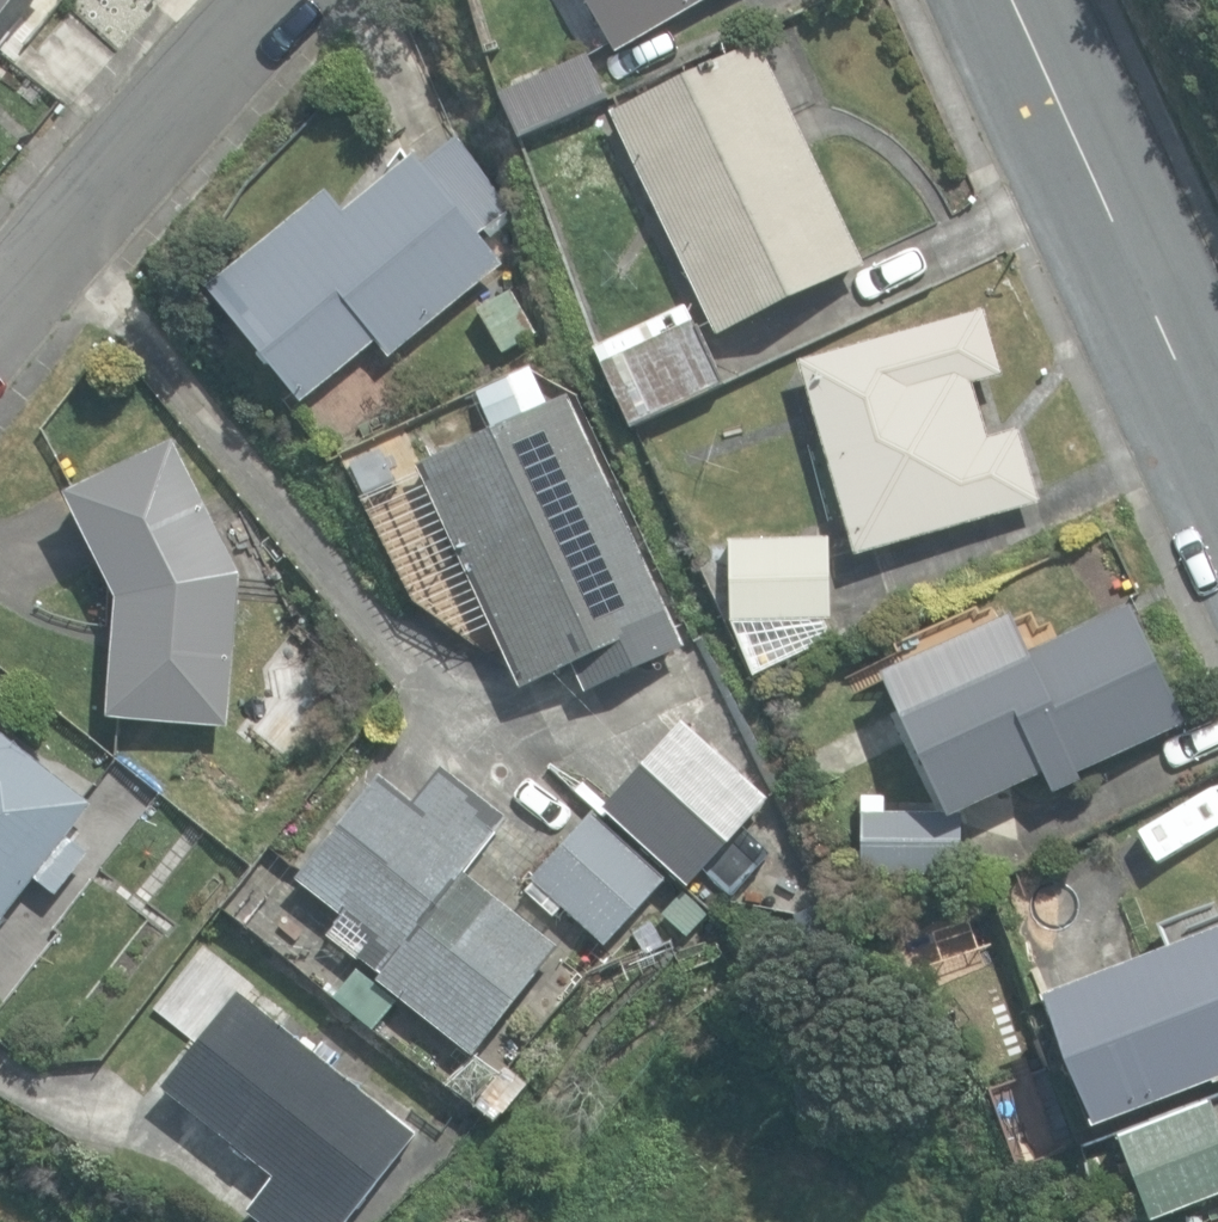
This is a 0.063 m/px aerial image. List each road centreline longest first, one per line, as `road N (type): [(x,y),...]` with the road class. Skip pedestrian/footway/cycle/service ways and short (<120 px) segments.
road 1 (tertiary): [(1217,444),(1024,0)]
road 2 (residential): [(0,285),(265,0)]

